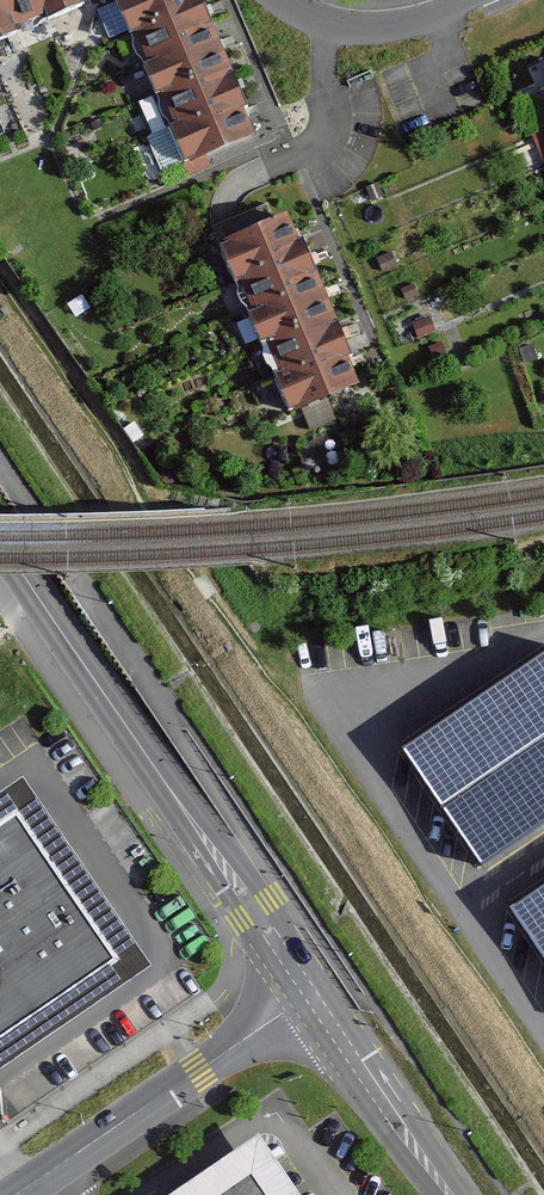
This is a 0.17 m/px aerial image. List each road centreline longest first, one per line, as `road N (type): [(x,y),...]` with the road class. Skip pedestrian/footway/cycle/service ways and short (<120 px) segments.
road 1 (secondary): [(314,994),(0,544)]
road 2 (tertiary): [(16,1194),(314,994)]
road 3 (secondary): [(456,1194),(314,994)]
road 4 (residential): [(286,0),(353,27),(411,23),(472,0)]

